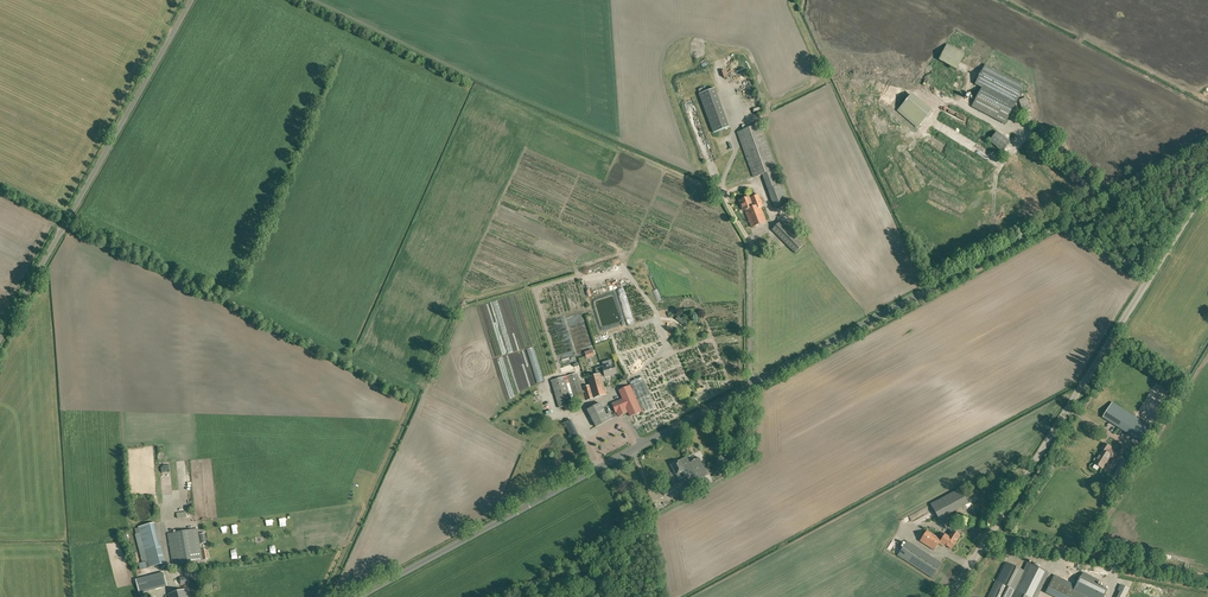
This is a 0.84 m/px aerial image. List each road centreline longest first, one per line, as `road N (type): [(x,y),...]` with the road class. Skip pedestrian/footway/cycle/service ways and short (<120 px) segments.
road 1 (tertiary): [(356,596),(1207,139)]
road 2 (unclassified): [(989,535),(1207,185)]
road 3 (unclassified): [(0,337),(191,0)]
road 4 (unclassified): [(1207,575),(989,535)]

